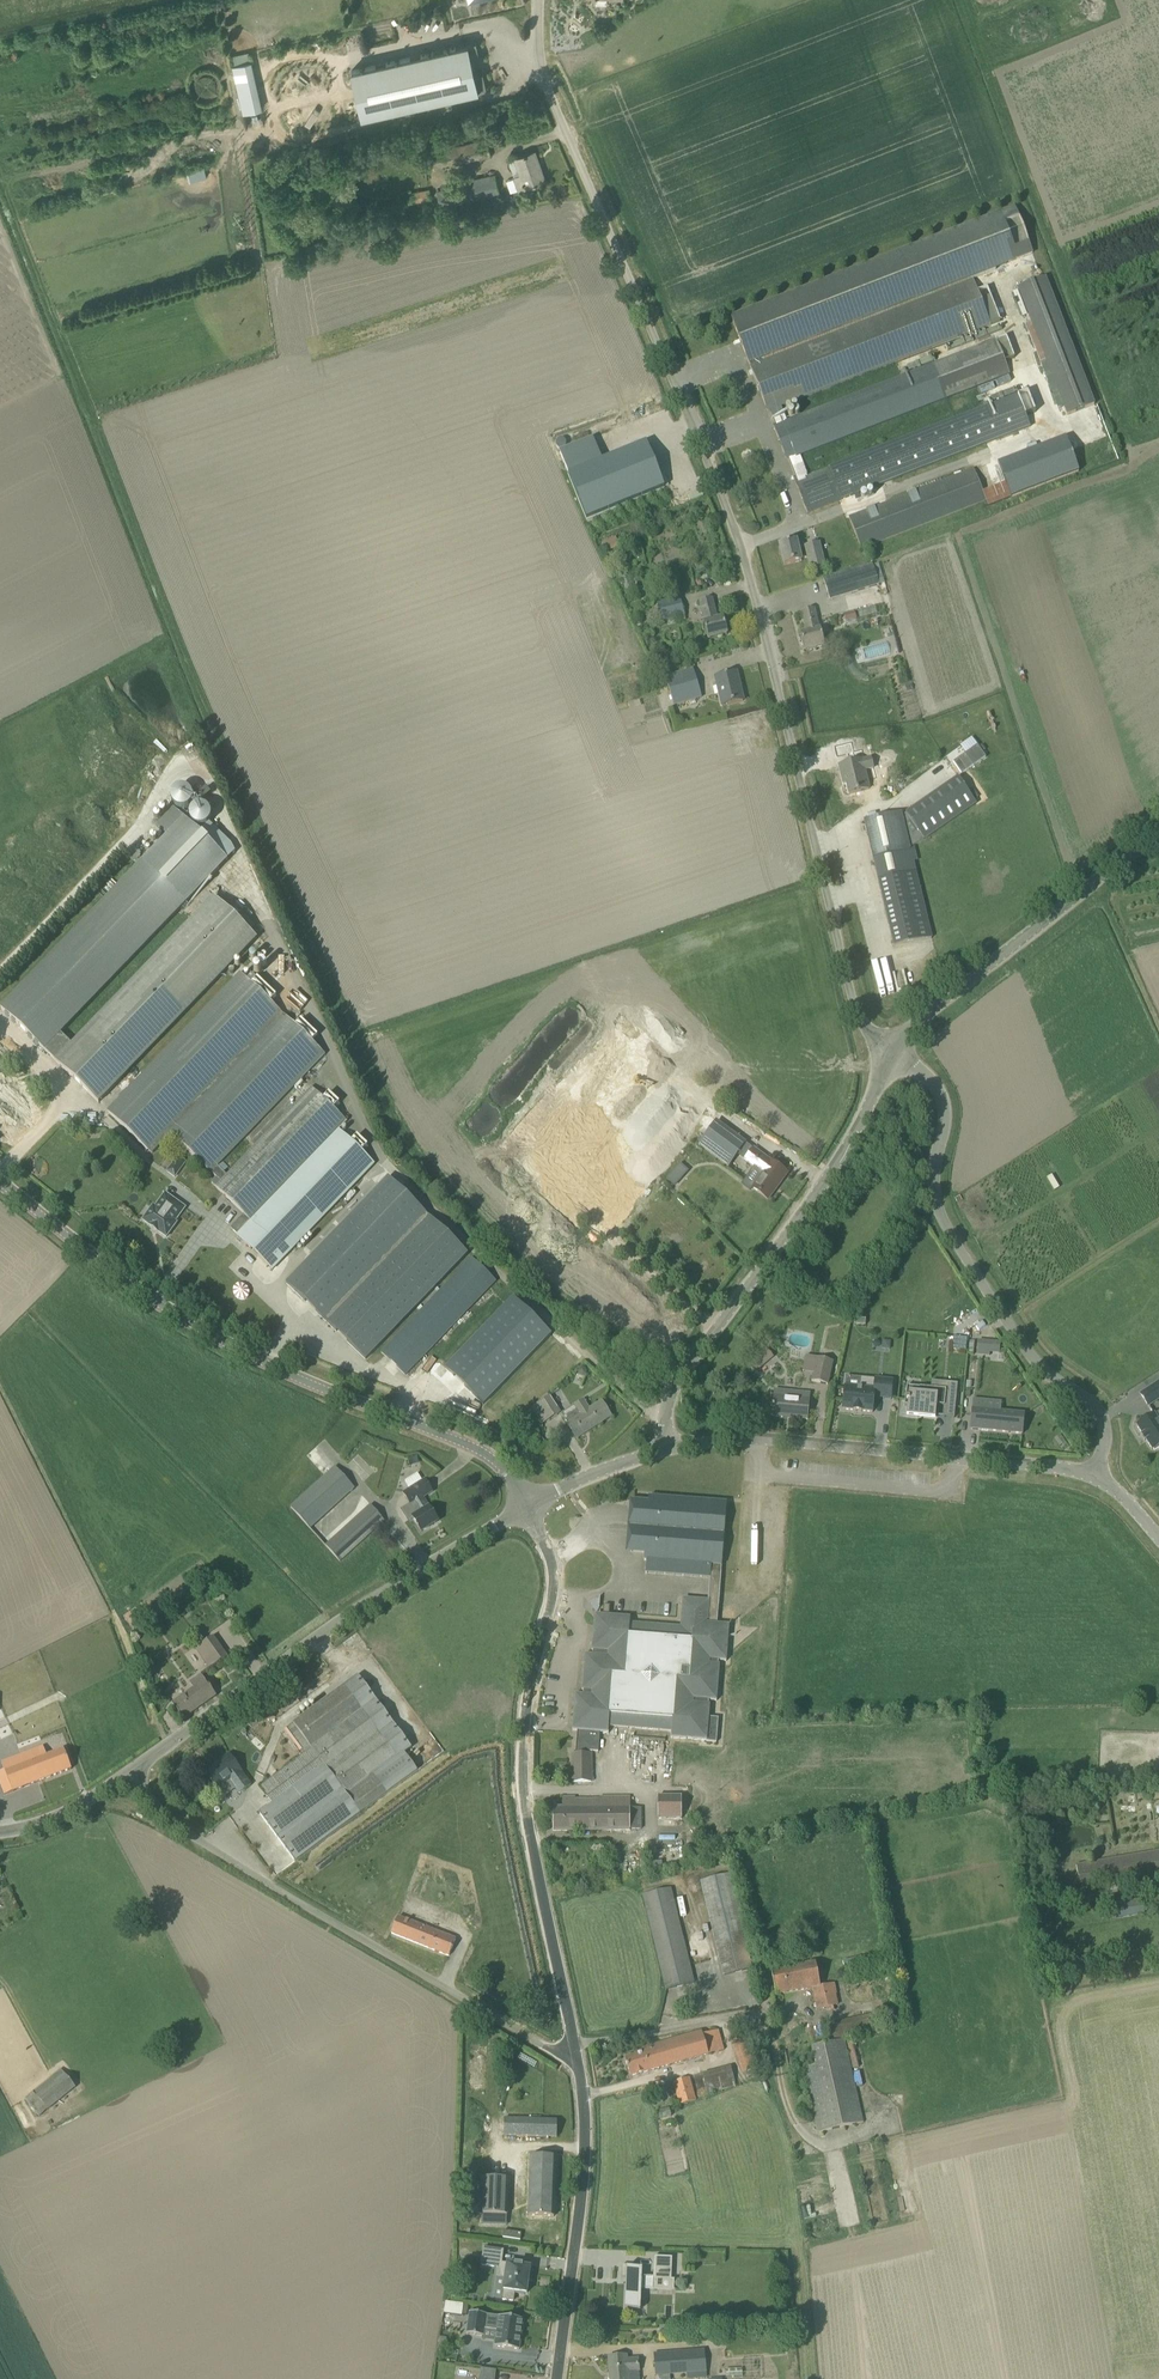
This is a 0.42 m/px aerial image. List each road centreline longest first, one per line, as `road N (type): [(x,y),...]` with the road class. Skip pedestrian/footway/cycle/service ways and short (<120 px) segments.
road 1 (unclassified): [(891,1056),(857,1020),(745,552),(549,87),(536,0)]
road 2 (tertiary): [(526,1505),(494,1451),(465,1432),(228,1338),(0,1183)]
road 3 (tertiary): [(575,2049),(526,1819),(523,1723),(554,1567),(526,1505)]
road 4 (unclassified): [(575,2049),(549,2050),(207,1838),(165,1809),(139,1773)]
road 5 (unclassified): [(1099,1475),(1105,1424),(1091,1403),(1033,1361),(934,1202),(941,1093),(891,1056)]
road 6 (unclassified): [(139,1773),(296,1654),(526,1505)]
road 7 (unclassified): [(667,1450),(665,1410),(683,1371),(841,1157),(891,1056)]
road 8 (unclassified): [(1099,1475),(744,1439),(667,1450)]
road 9 (unclassified): [(891,1056),(915,1024),(1158,832)]
road 10 (tertiary): [(557,2378),(585,2126),(575,2049)]
road 11 (unclassified): [(0,1832),(84,1804),(139,1773)]
road 12 (unclassified): [(526,1505),(667,1450)]

